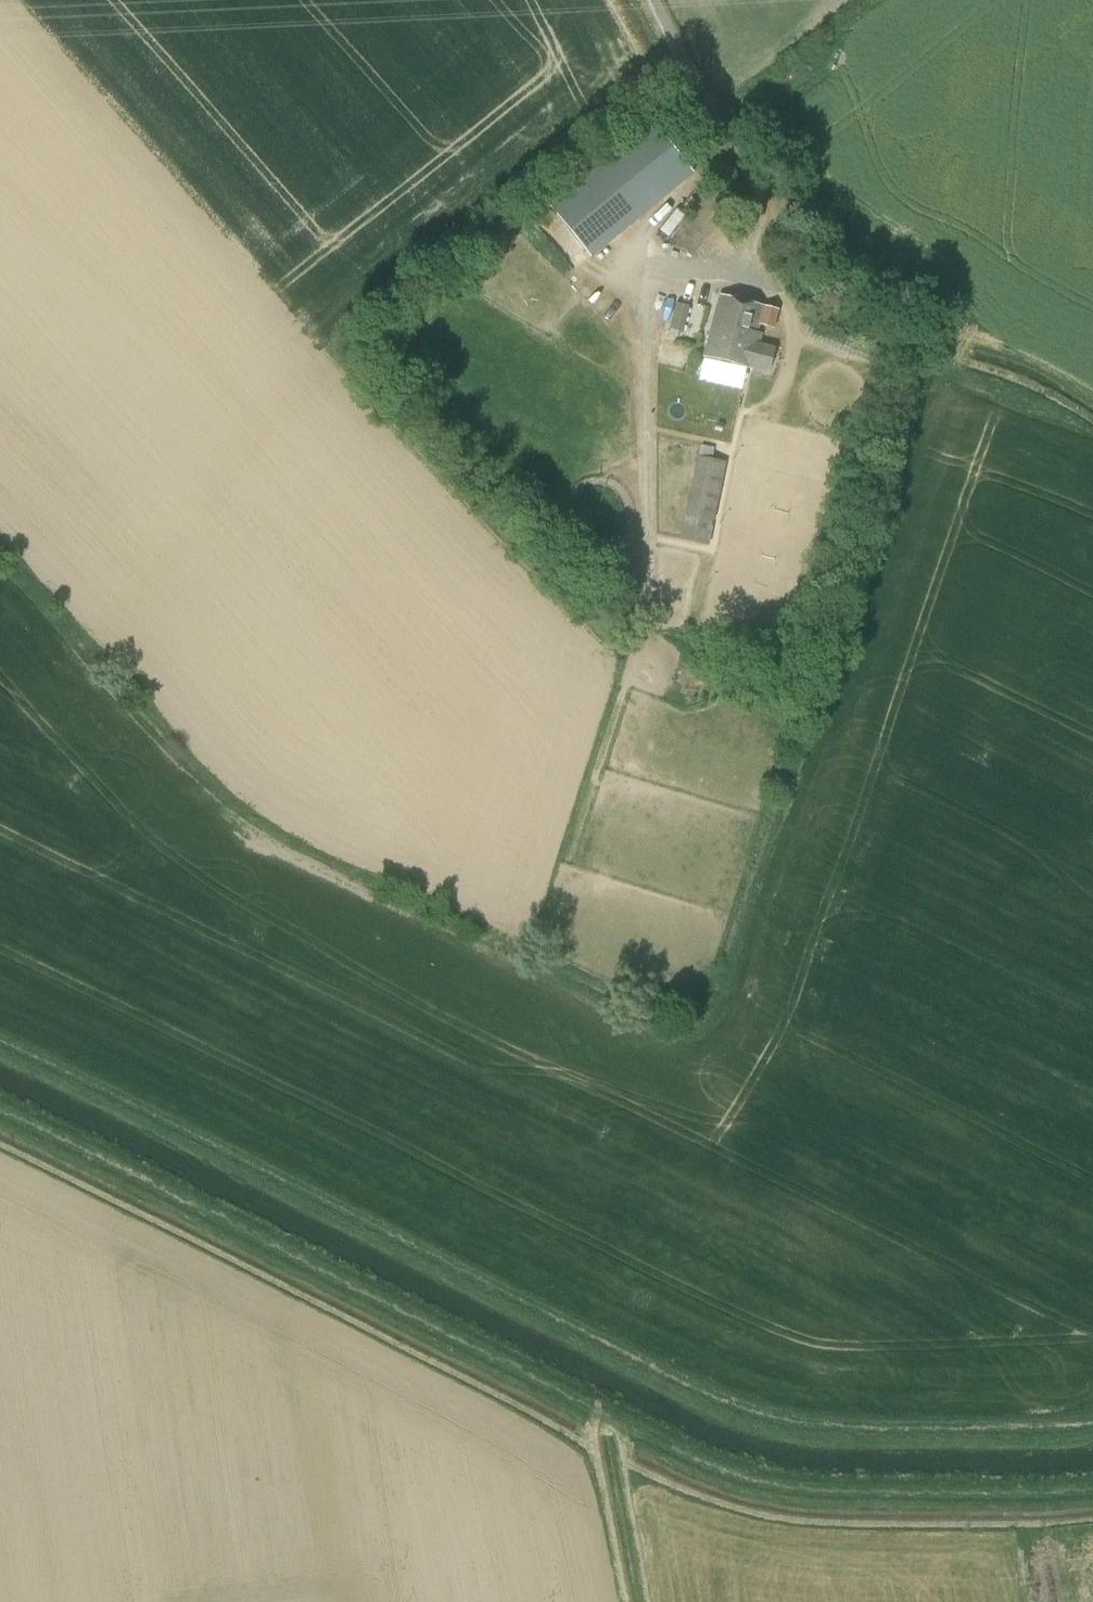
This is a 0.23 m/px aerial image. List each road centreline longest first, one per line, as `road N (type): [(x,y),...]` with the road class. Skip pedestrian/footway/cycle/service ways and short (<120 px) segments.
road 1 (unclassified): [(766,204),(658,0)]

